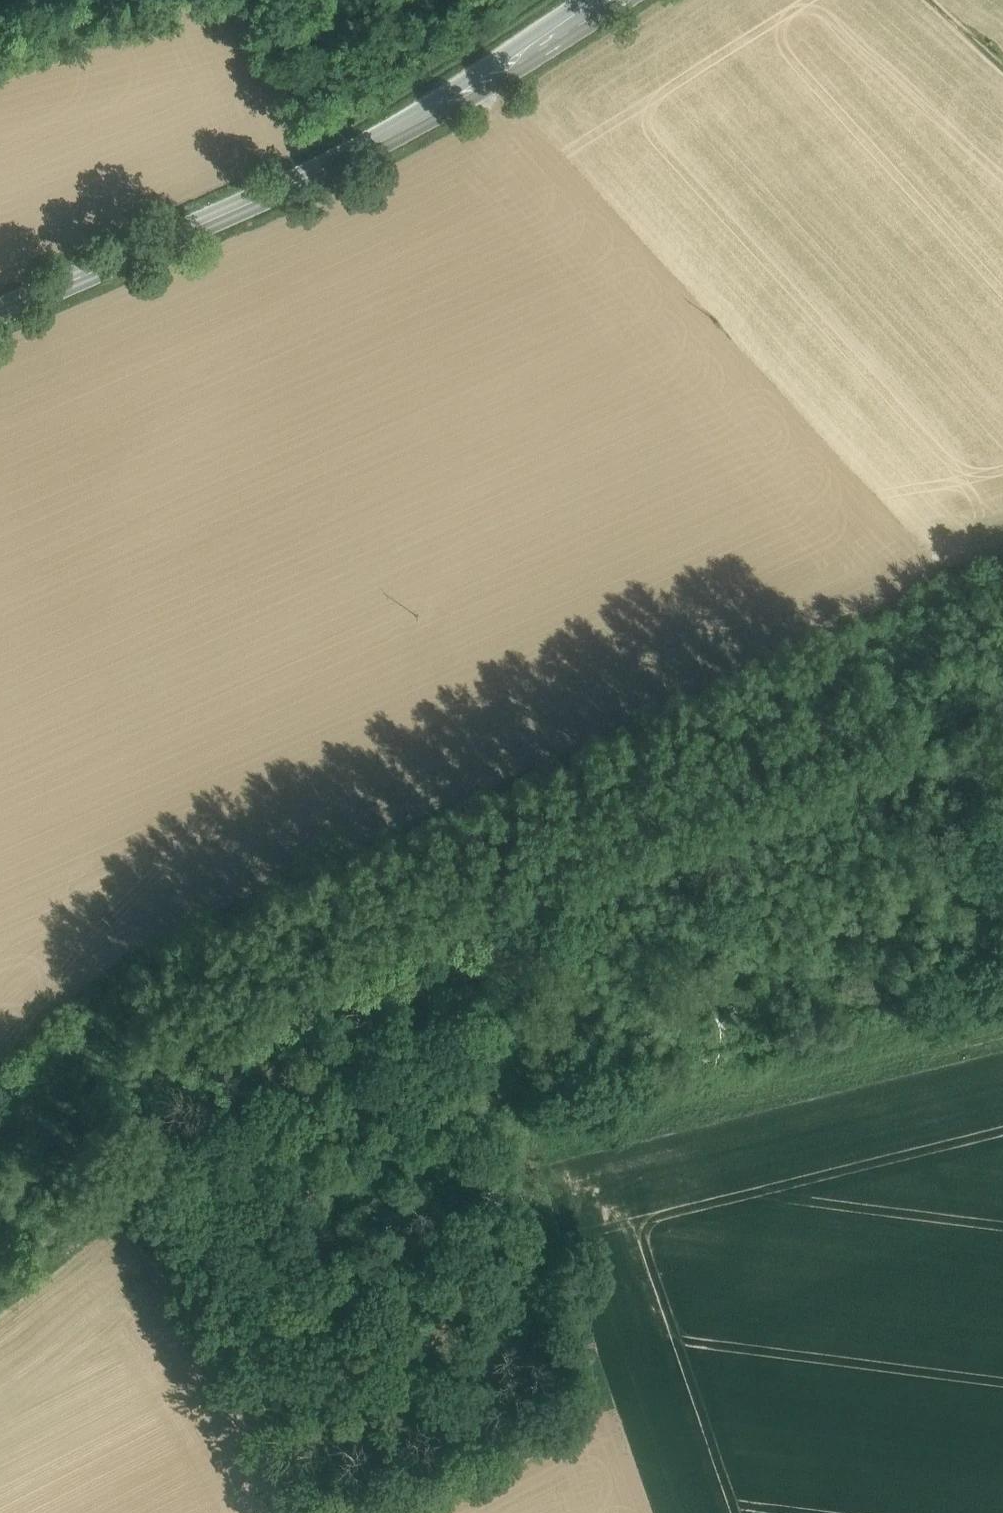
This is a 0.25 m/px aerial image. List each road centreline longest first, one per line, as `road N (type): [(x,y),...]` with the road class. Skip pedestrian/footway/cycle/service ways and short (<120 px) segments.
road 1 (secondary): [(0,311),(320,171),(605,0)]

